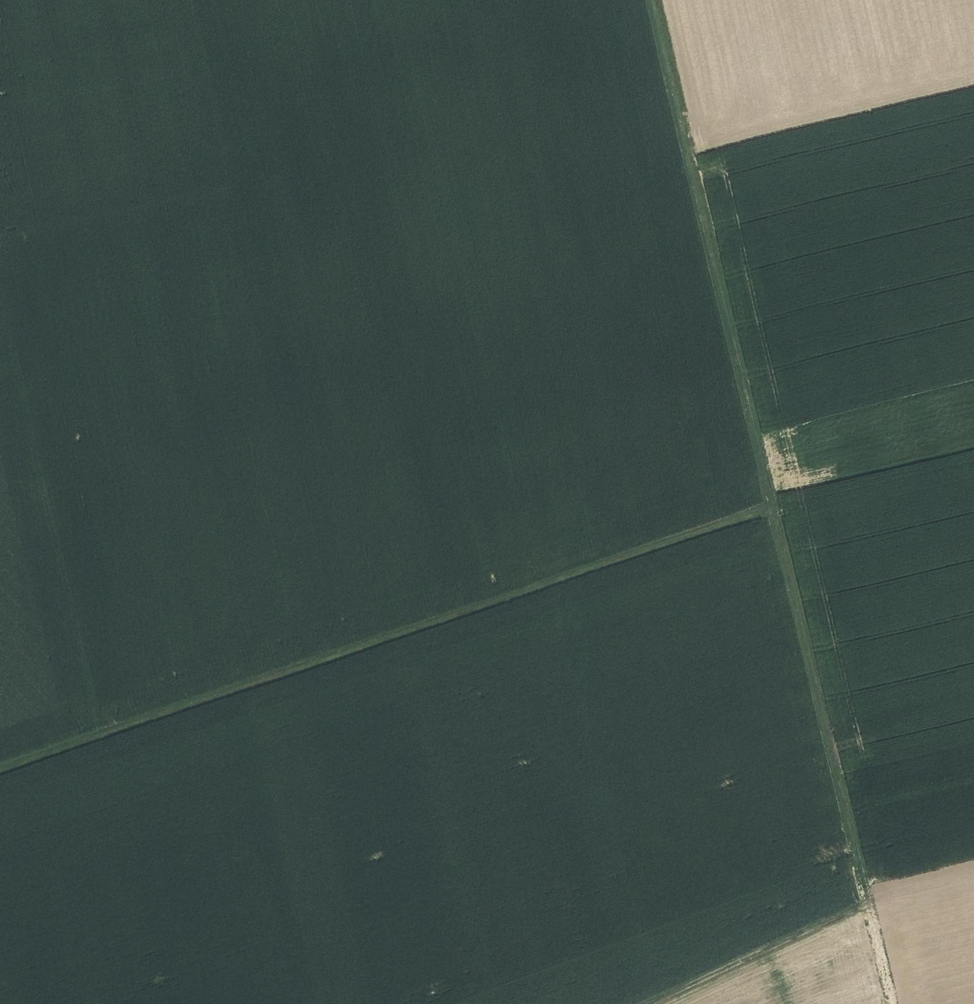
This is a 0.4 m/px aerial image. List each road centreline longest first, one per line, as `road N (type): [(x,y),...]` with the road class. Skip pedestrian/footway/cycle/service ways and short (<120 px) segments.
road 1 (track): [(653,1003),(869,903),(649,0)]
road 2 (track): [(0,773),(772,510)]

